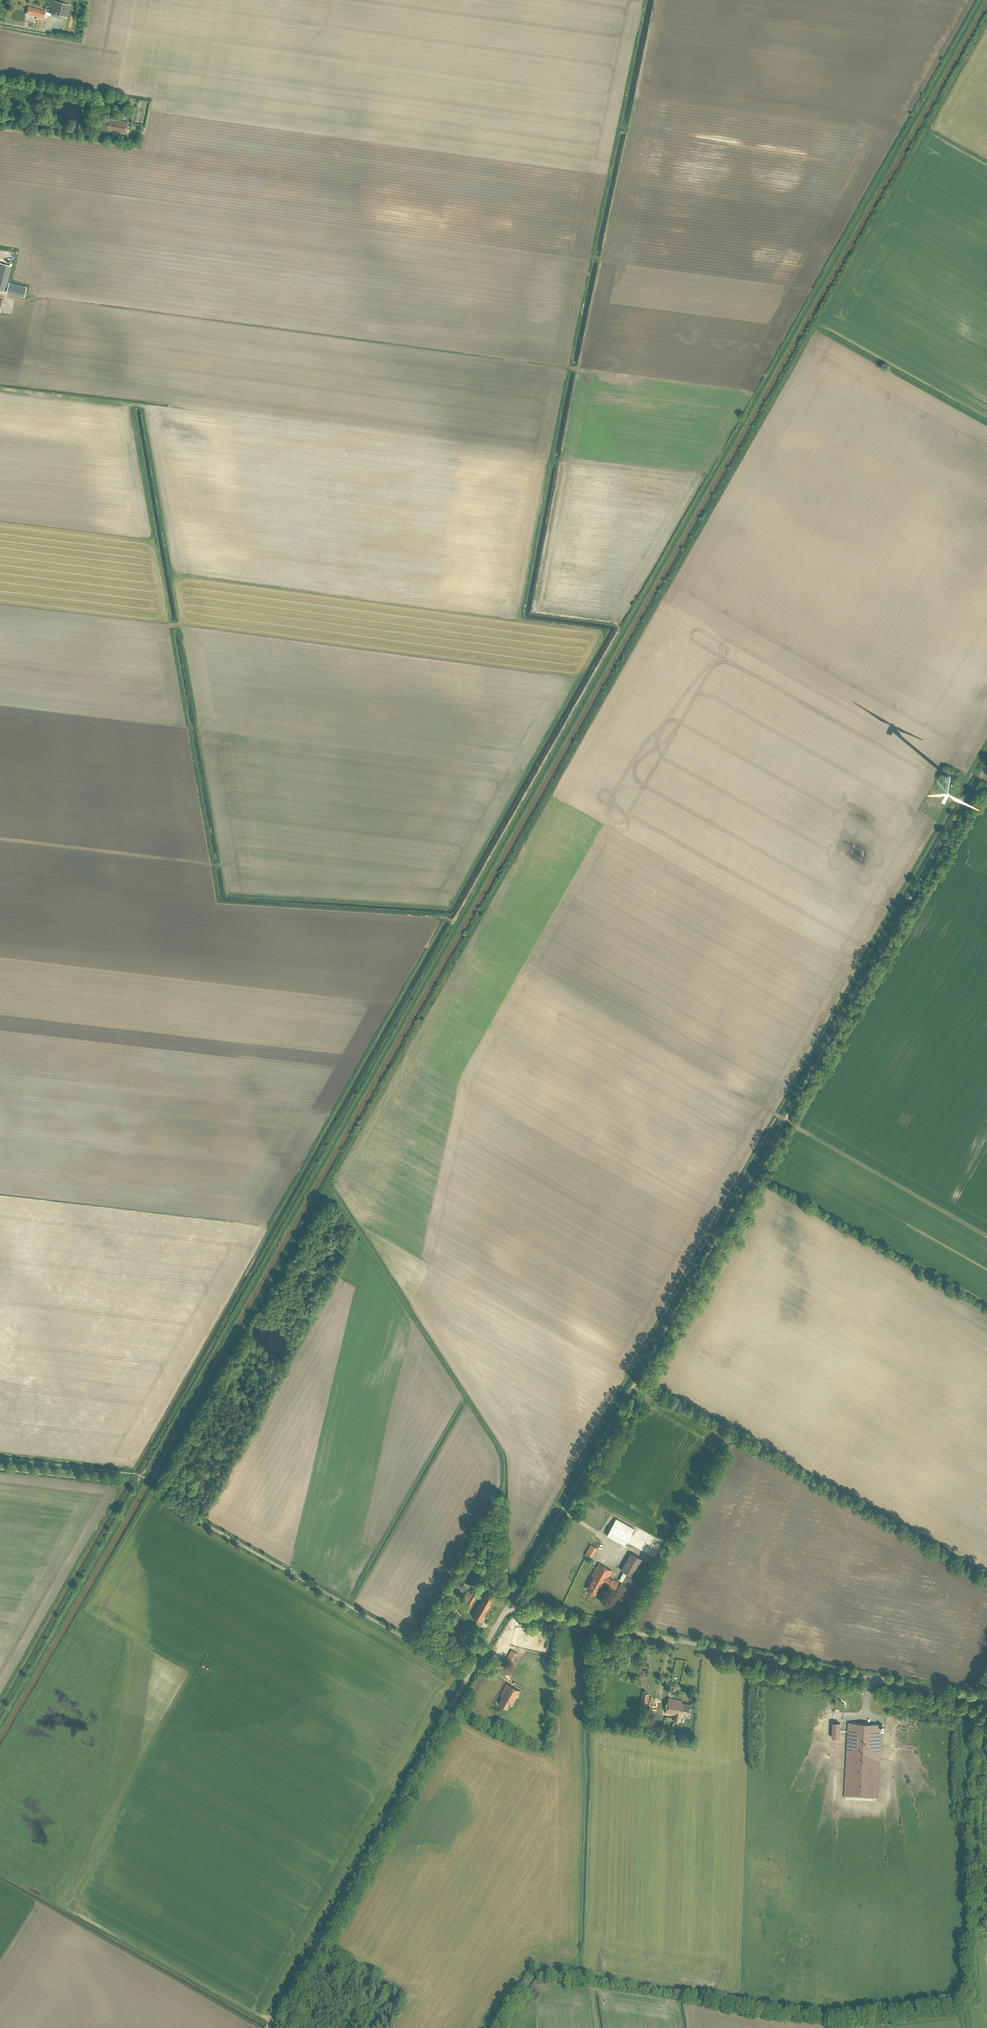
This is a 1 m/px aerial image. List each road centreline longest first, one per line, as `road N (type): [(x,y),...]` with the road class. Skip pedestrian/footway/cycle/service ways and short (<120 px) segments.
road 1 (track): [(981,0),(142,1476)]
road 2 (track): [(509,1606),(986,767)]
road 3 (residential): [(986,1700),(509,1606)]
road 4 (residential): [(268,2027),(509,1606)]
road 5 (track): [(156,1483),(162,1499),(469,1674)]
road 6 (track): [(0,1871),(269,2026)]

